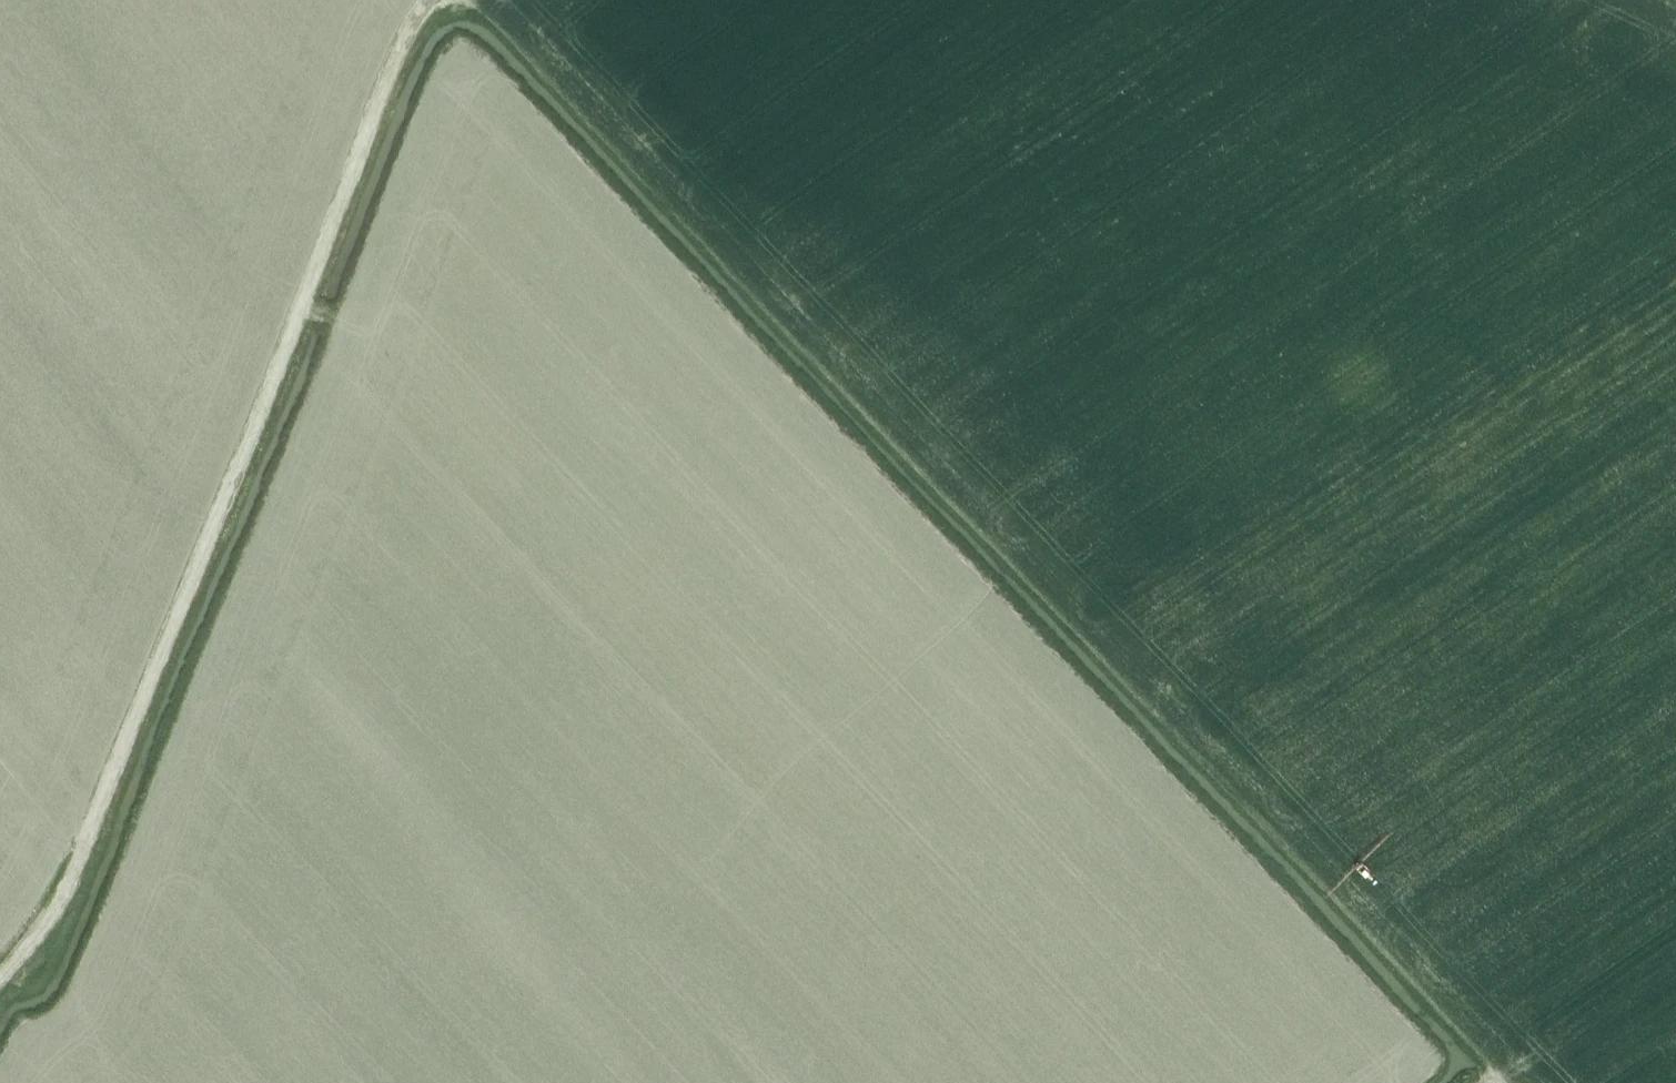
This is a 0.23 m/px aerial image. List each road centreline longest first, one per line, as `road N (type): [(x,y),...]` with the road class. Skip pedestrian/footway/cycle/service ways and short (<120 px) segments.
road 1 (track): [(430,0),(402,43),(65,889),(0,978)]

